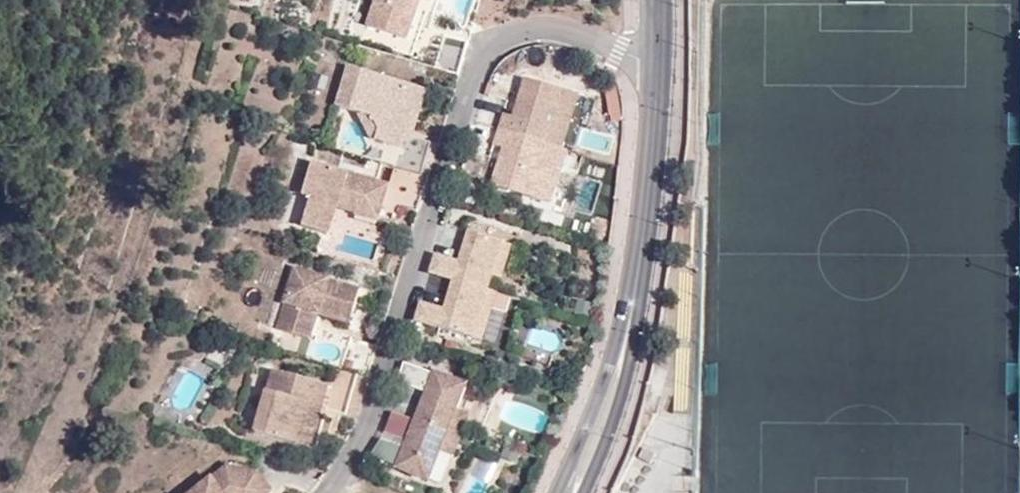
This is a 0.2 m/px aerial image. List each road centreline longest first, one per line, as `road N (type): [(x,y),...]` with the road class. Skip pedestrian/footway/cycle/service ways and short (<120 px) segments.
road 1 (residential): [(660,69),(561,30),(526,31),(485,52),(377,401),(328,492)]
road 2 (secondary): [(570,492),(625,344),(660,69)]

